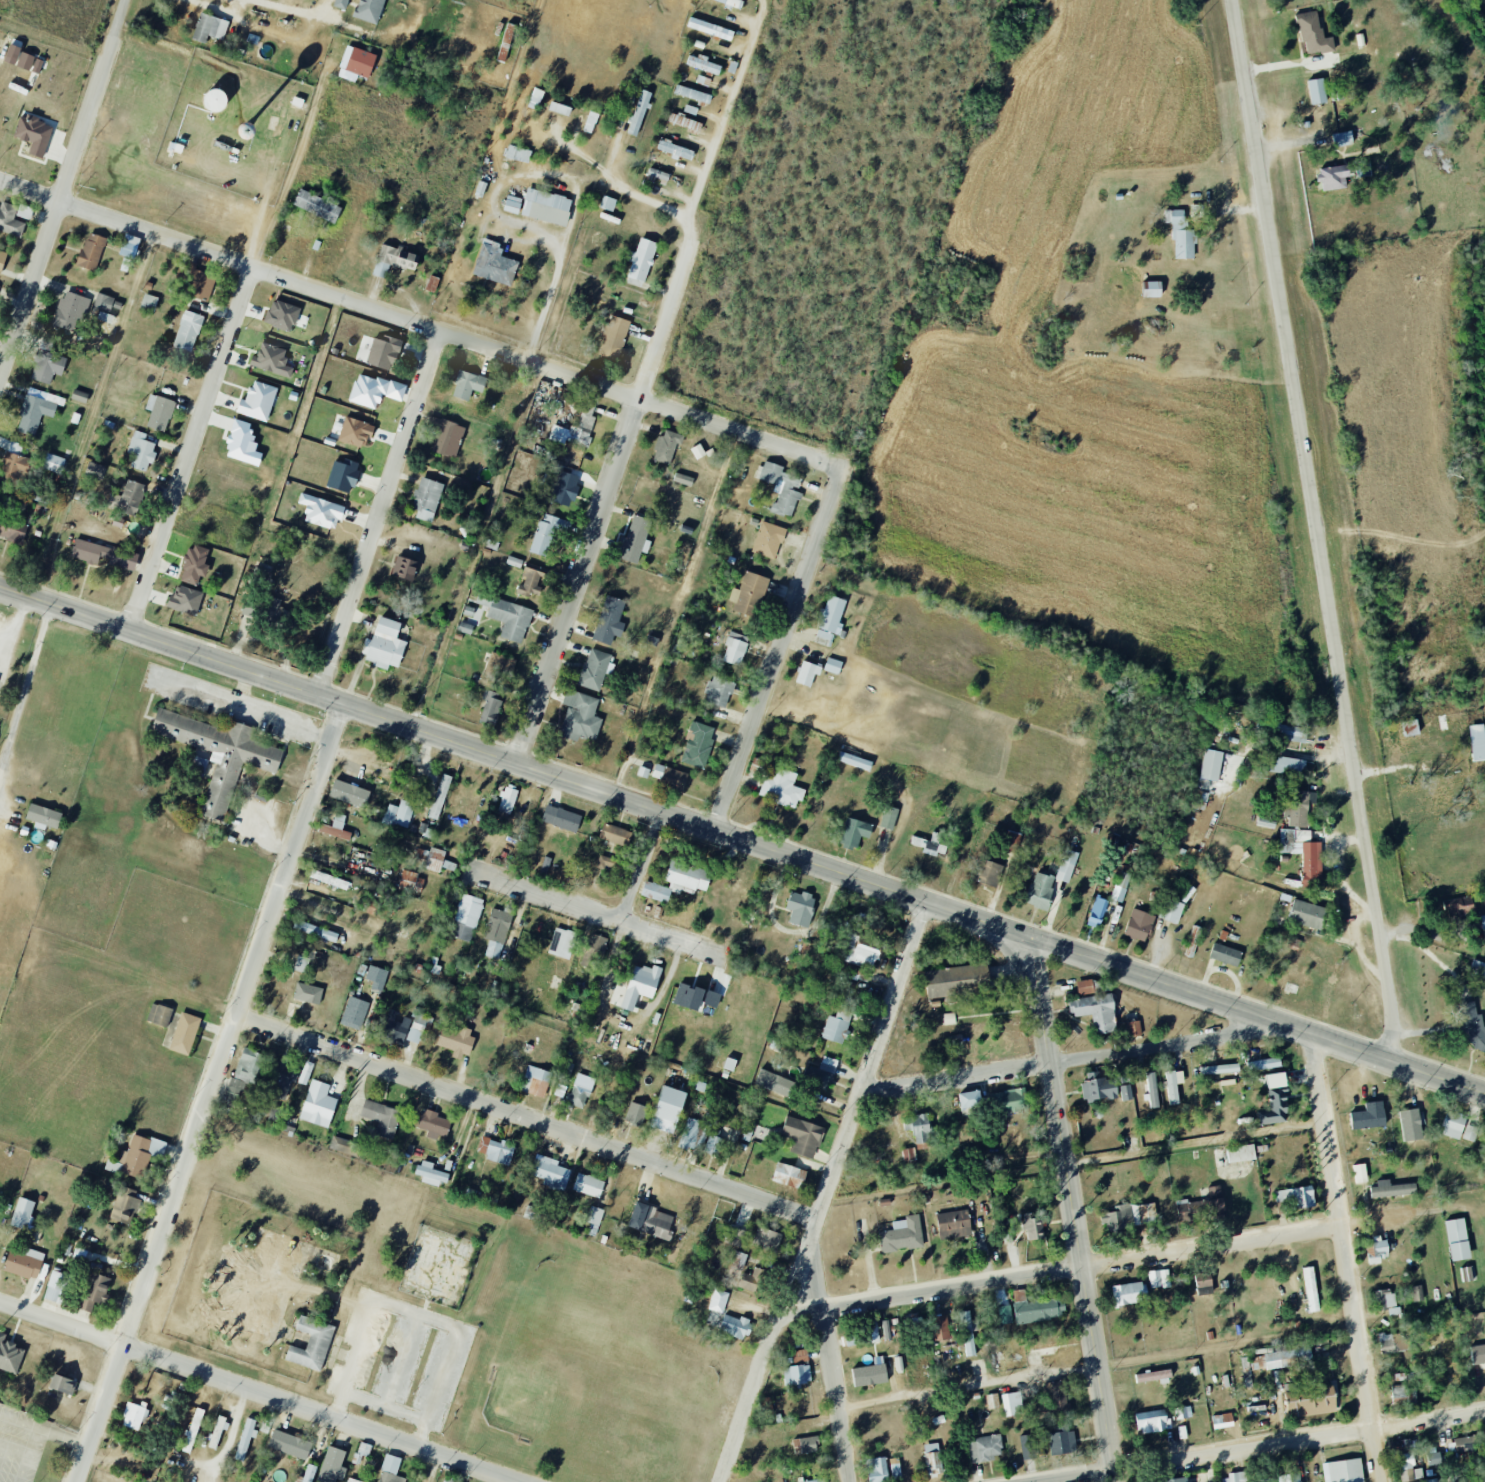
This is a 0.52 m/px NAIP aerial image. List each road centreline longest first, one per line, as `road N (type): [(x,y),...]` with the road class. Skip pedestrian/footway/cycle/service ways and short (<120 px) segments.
road 1 (residential): [(1401,1065),(1228,0)]
road 2 (secondary): [(1026,938),(52,601)]
road 3 (residential): [(0,182),(842,471)]
road 4 (residential): [(76,1481),(343,701)]
road 5 (residential): [(815,1216),(231,1029)]
road 6 (residential): [(722,1481),(924,903)]
road 7 (residential): [(773,1337),(829,1308),(1338,1229)]
road 8 (residential): [(532,1481),(0,1301)]
road 9 (tertiary): [(1114,1481),(1026,938)]
road 10 (secondary): [(1484,1094),(1026,938)]
road 11 (residential): [(1377,1481),(1306,1029)]
road 12 (residential): [(857,1094),(1306,1029)]
road 13 (residential): [(1046,1481),(1484,1409)]
road 14 (residential): [(640,403),(679,286),(695,198),(762,0)]
road 15 (residential): [(0,380),(123,0)]
road 16 (residential): [(721,833),(842,471)]
road 17 (residential): [(321,693),(441,333)]
road 18 (residential): [(132,628),(254,269)]
road 19 (residential): [(519,761),(640,403)]
road 20 (residential): [(733,963),(461,876)]
road 21 (residential): [(855,1481),(815,1216)]

